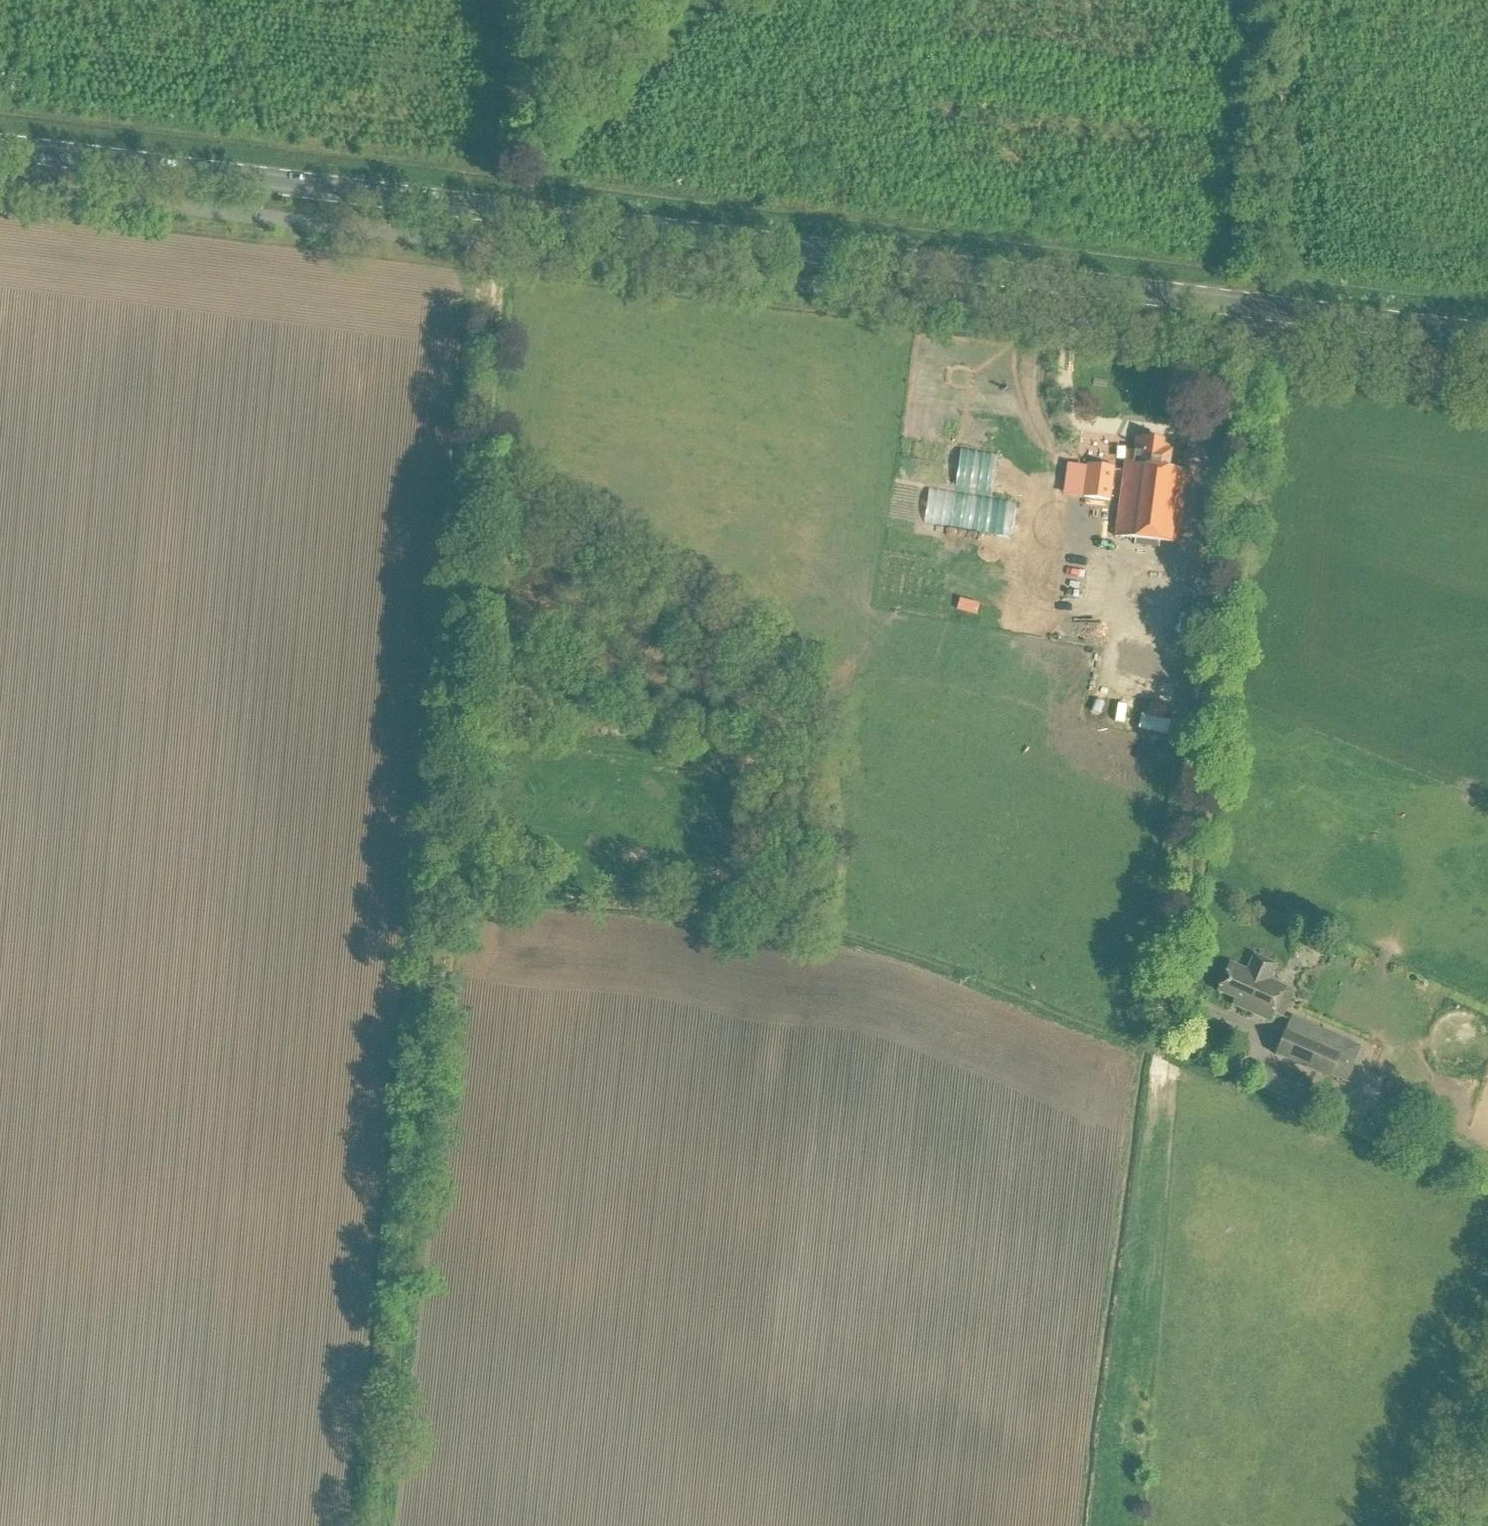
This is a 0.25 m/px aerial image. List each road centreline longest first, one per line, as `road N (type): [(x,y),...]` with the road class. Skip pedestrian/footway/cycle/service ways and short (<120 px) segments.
road 1 (track): [(379,1525),(502,246),(530,212),(540,0)]
road 2 (secondary): [(0,146),(1487,339)]
road 3 (track): [(1264,311),(1277,0)]

